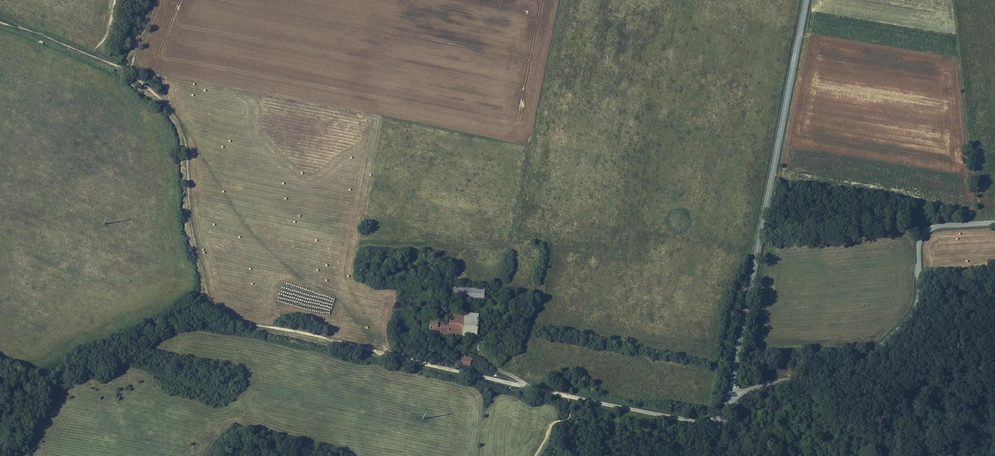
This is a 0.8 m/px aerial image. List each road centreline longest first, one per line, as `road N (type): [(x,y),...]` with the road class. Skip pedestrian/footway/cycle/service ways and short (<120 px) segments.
road 1 (track): [(720,426),(237,325),(206,301),(187,147),(175,116),(122,68),(0,21)]
road 2 (tertiary): [(806,0),(727,393)]
road 3 (unclassified): [(727,393),(860,357),(886,340),(918,289),(925,232),(994,223)]

